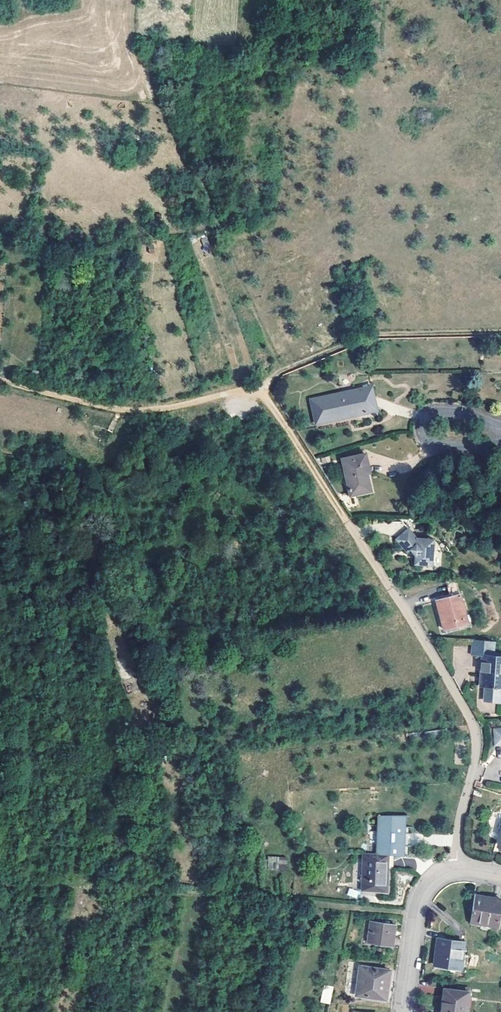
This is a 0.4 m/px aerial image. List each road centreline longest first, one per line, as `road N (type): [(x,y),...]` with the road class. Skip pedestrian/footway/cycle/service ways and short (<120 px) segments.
road 1 (track): [(0,379),(127,410),(256,394),(346,525)]
road 2 (residential): [(461,869),(458,837),(477,755),(475,727),(346,525)]
road 3 (residential): [(461,869),(436,879),(421,896),(403,1011)]
road 4 (residential): [(500,430),(447,445),(422,438),(420,424),(439,411),(471,417)]

